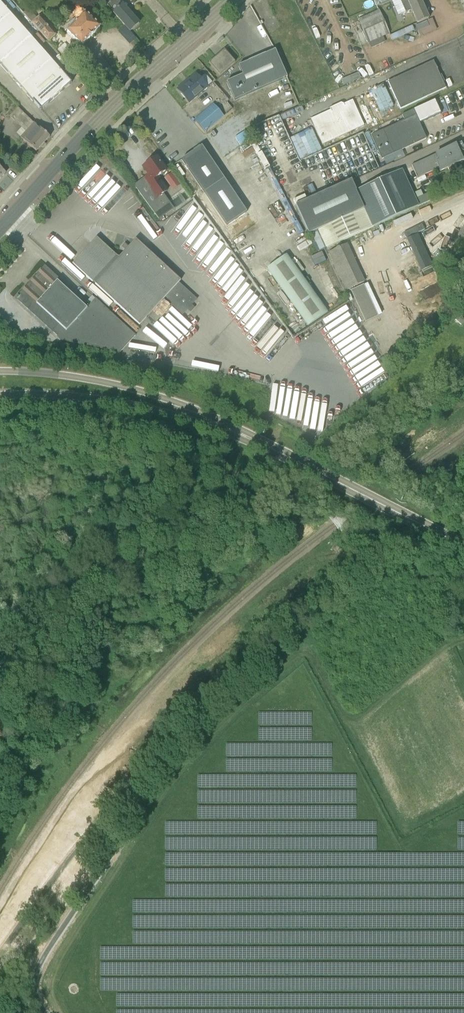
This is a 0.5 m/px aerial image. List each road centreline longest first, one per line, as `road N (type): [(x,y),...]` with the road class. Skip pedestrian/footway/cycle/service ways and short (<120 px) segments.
road 1 (tertiary): [(0,229),(122,96),(231,0)]
road 2 (secondary): [(463,546),(230,429)]
road 3 (secondary): [(230,429),(122,386),(0,371)]
road 4 (secondary): [(0,395),(92,397),(230,429)]

